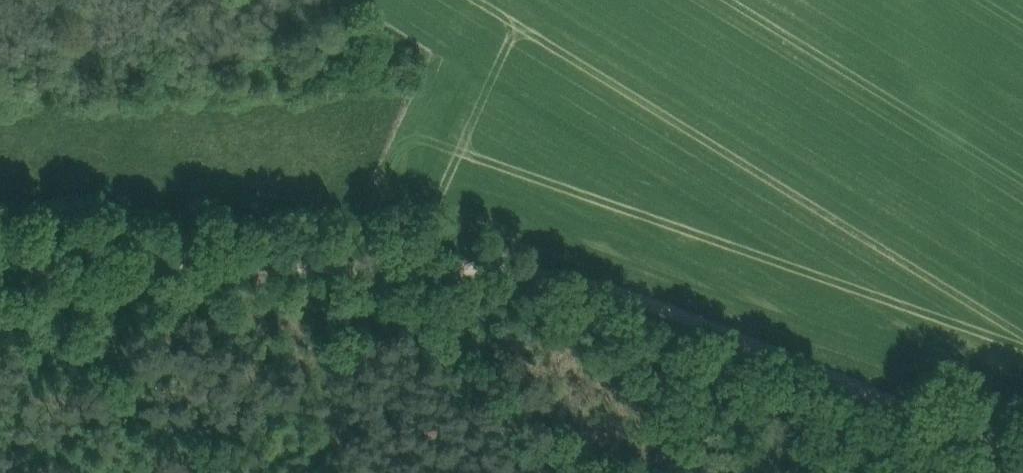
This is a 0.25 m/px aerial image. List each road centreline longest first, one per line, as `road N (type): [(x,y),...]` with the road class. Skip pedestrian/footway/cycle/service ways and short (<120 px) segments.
road 1 (track): [(0,247),(413,255),(592,274),(758,348)]
road 2 (track): [(758,348),(1022,464)]
road 3 (track): [(652,472),(758,348)]

